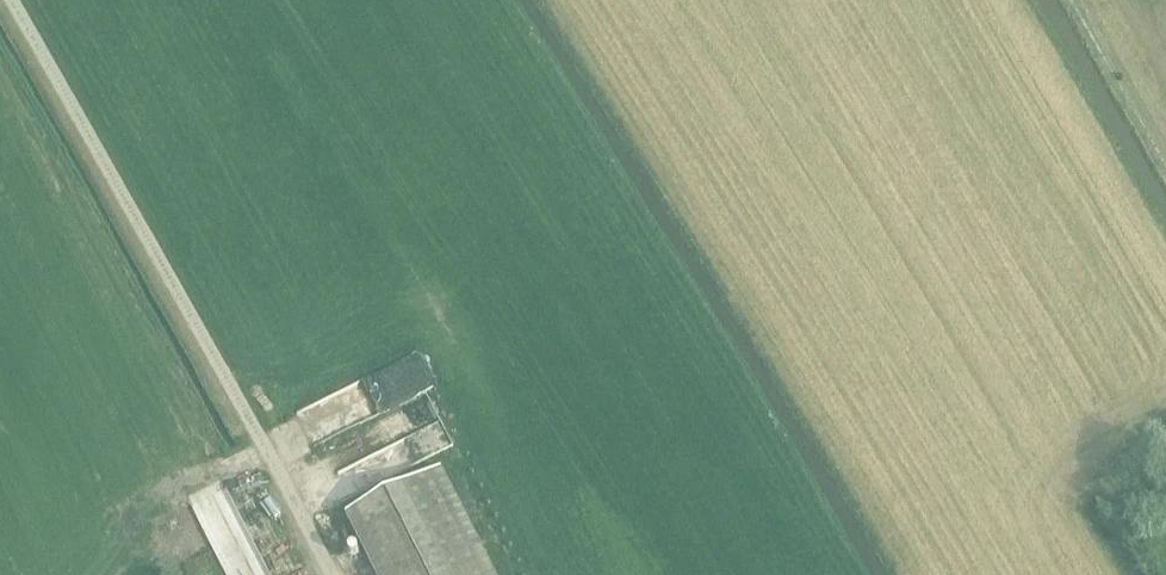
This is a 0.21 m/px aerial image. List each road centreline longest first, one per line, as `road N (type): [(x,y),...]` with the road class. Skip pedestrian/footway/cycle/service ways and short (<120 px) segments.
road 1 (track): [(13,0),(304,523)]
road 2 (track): [(1078,0),(1165,153)]

